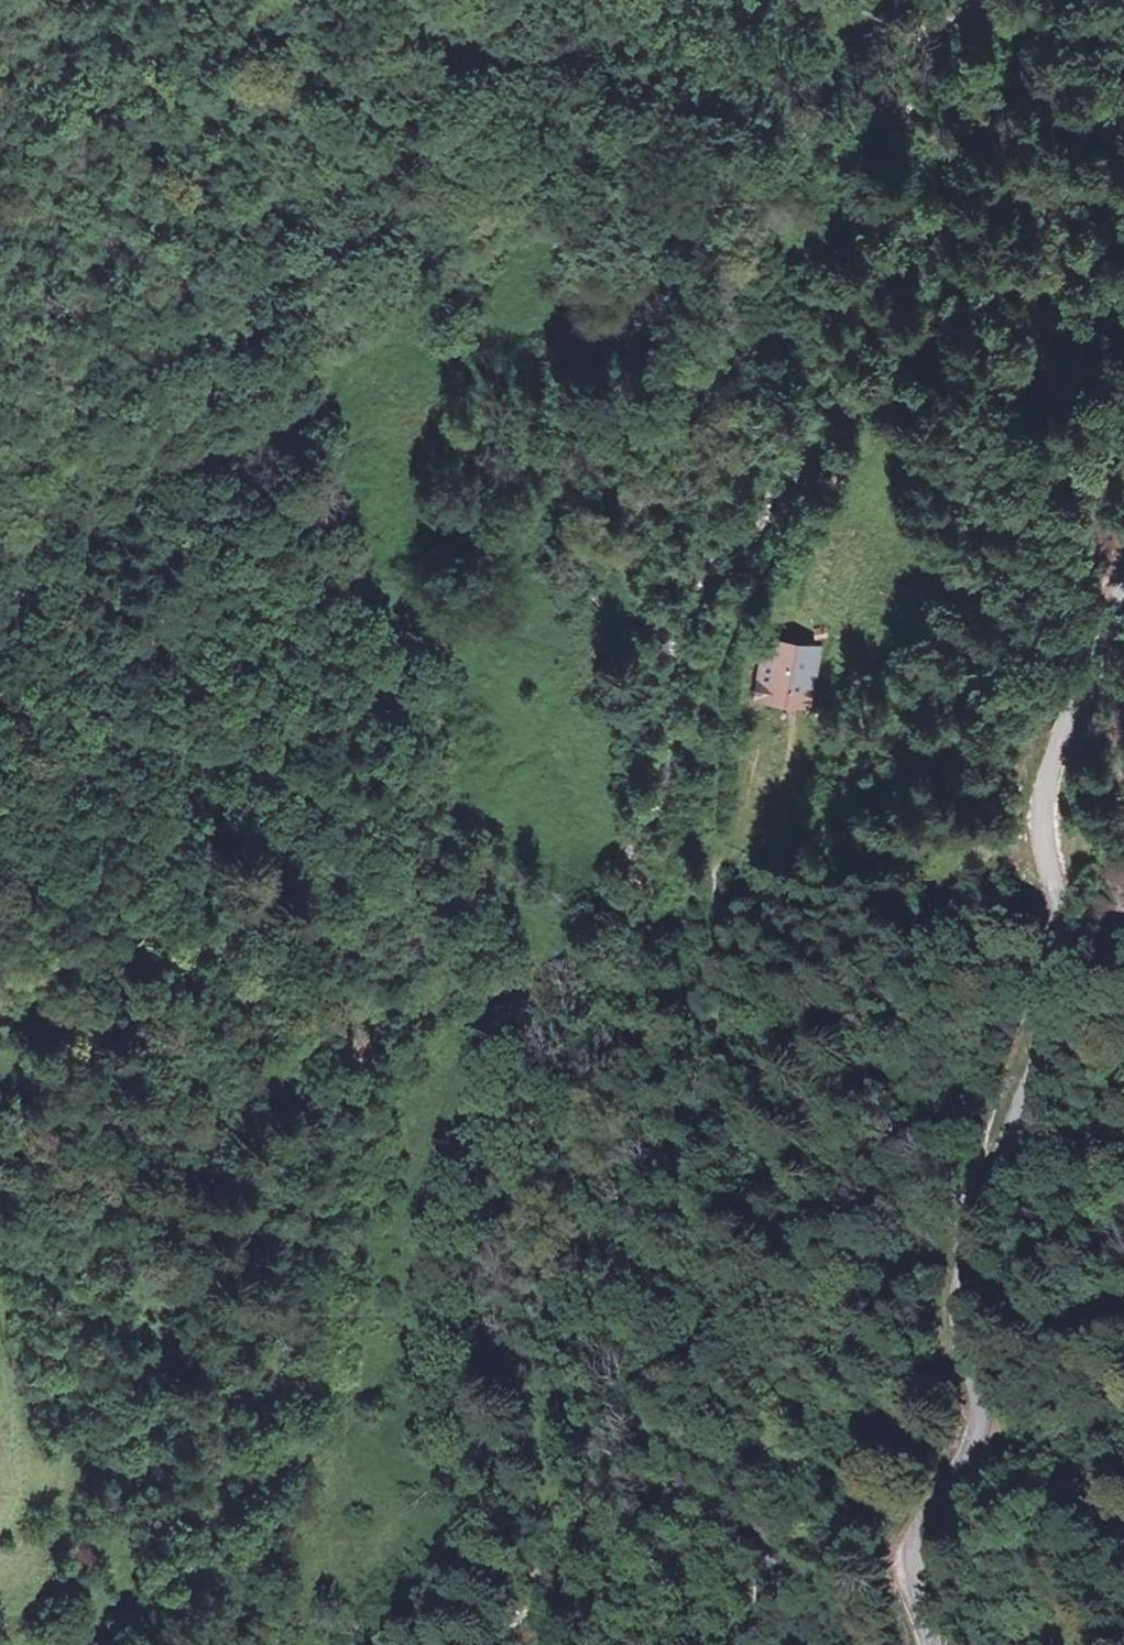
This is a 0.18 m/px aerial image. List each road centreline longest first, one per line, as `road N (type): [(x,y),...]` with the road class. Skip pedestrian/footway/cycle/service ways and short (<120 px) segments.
road 1 (unclassified): [(938,1644),(902,1584),(935,1480),(978,1419),(950,1340),(1029,1090),(1091,944),(1052,878),(1049,786),(1073,705),(1123,589)]

